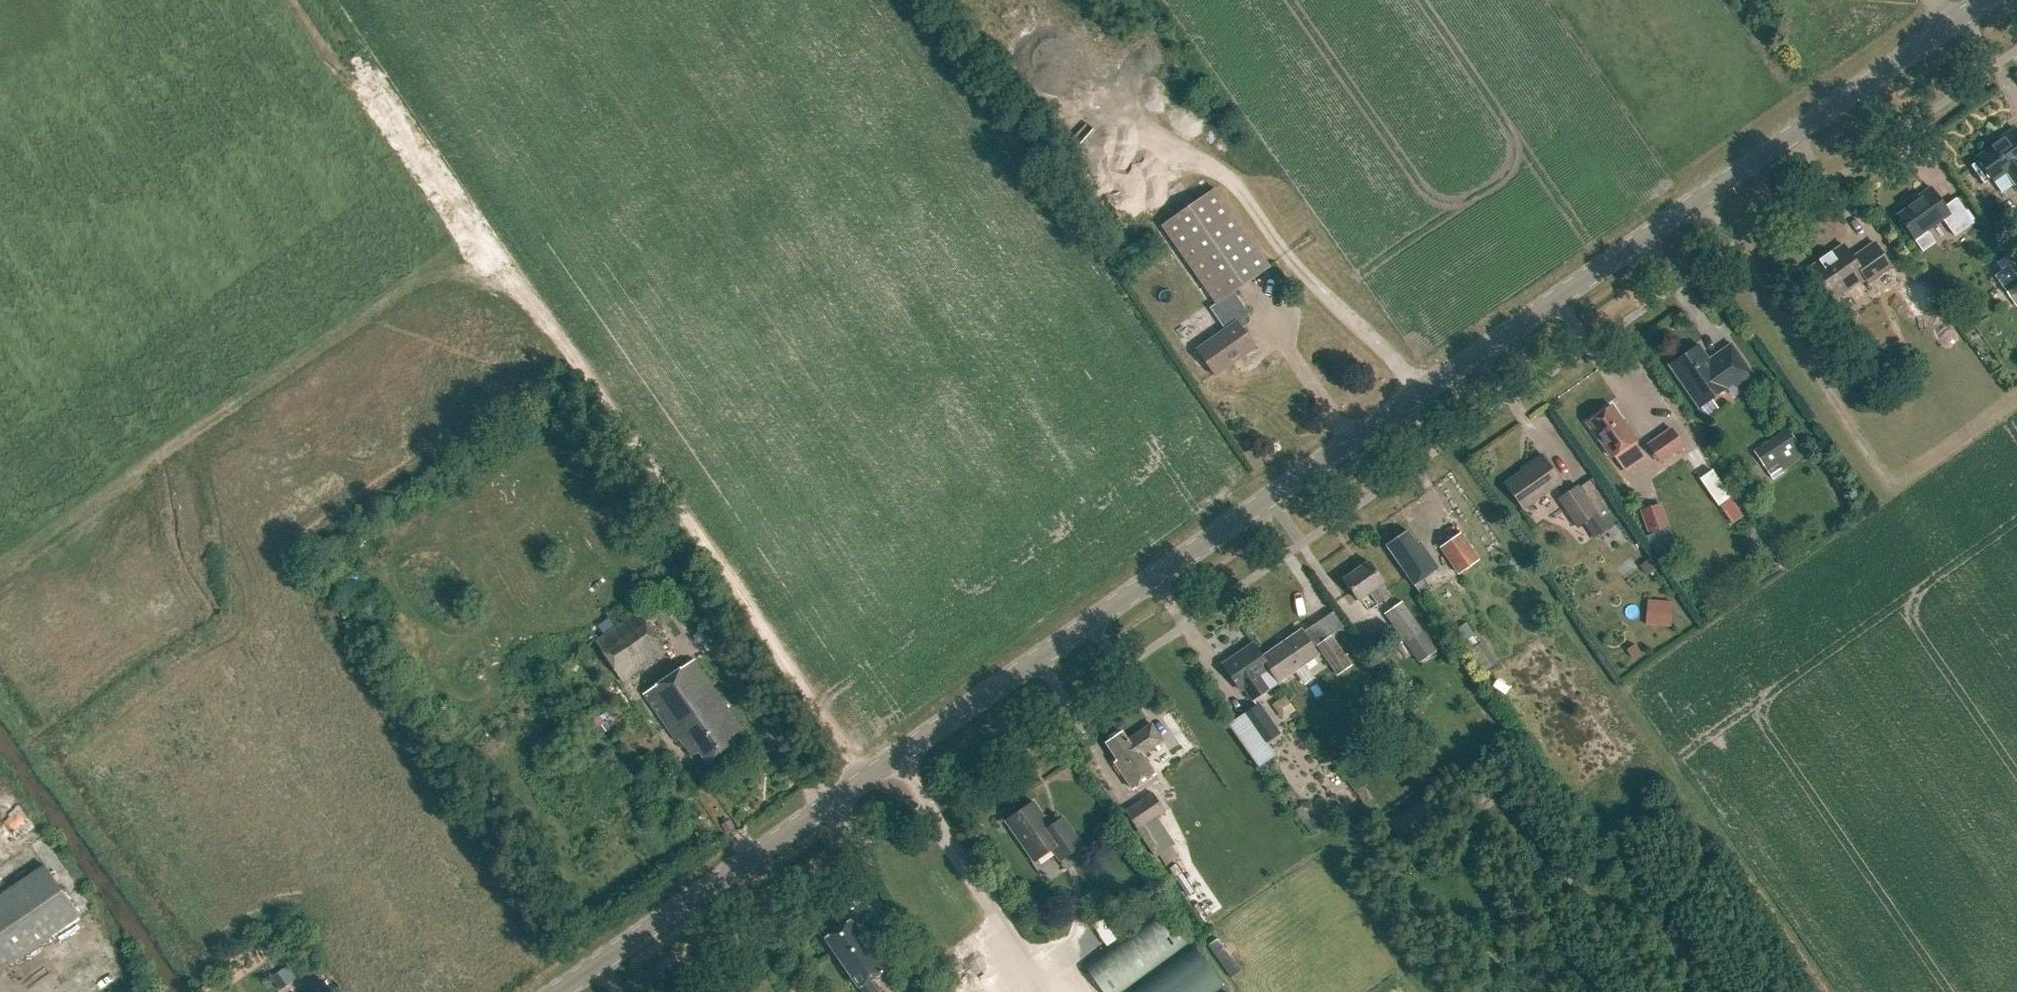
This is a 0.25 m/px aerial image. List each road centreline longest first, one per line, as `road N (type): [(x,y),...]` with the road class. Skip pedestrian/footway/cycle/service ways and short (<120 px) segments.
road 1 (tertiary): [(556,991),(1982,0)]

